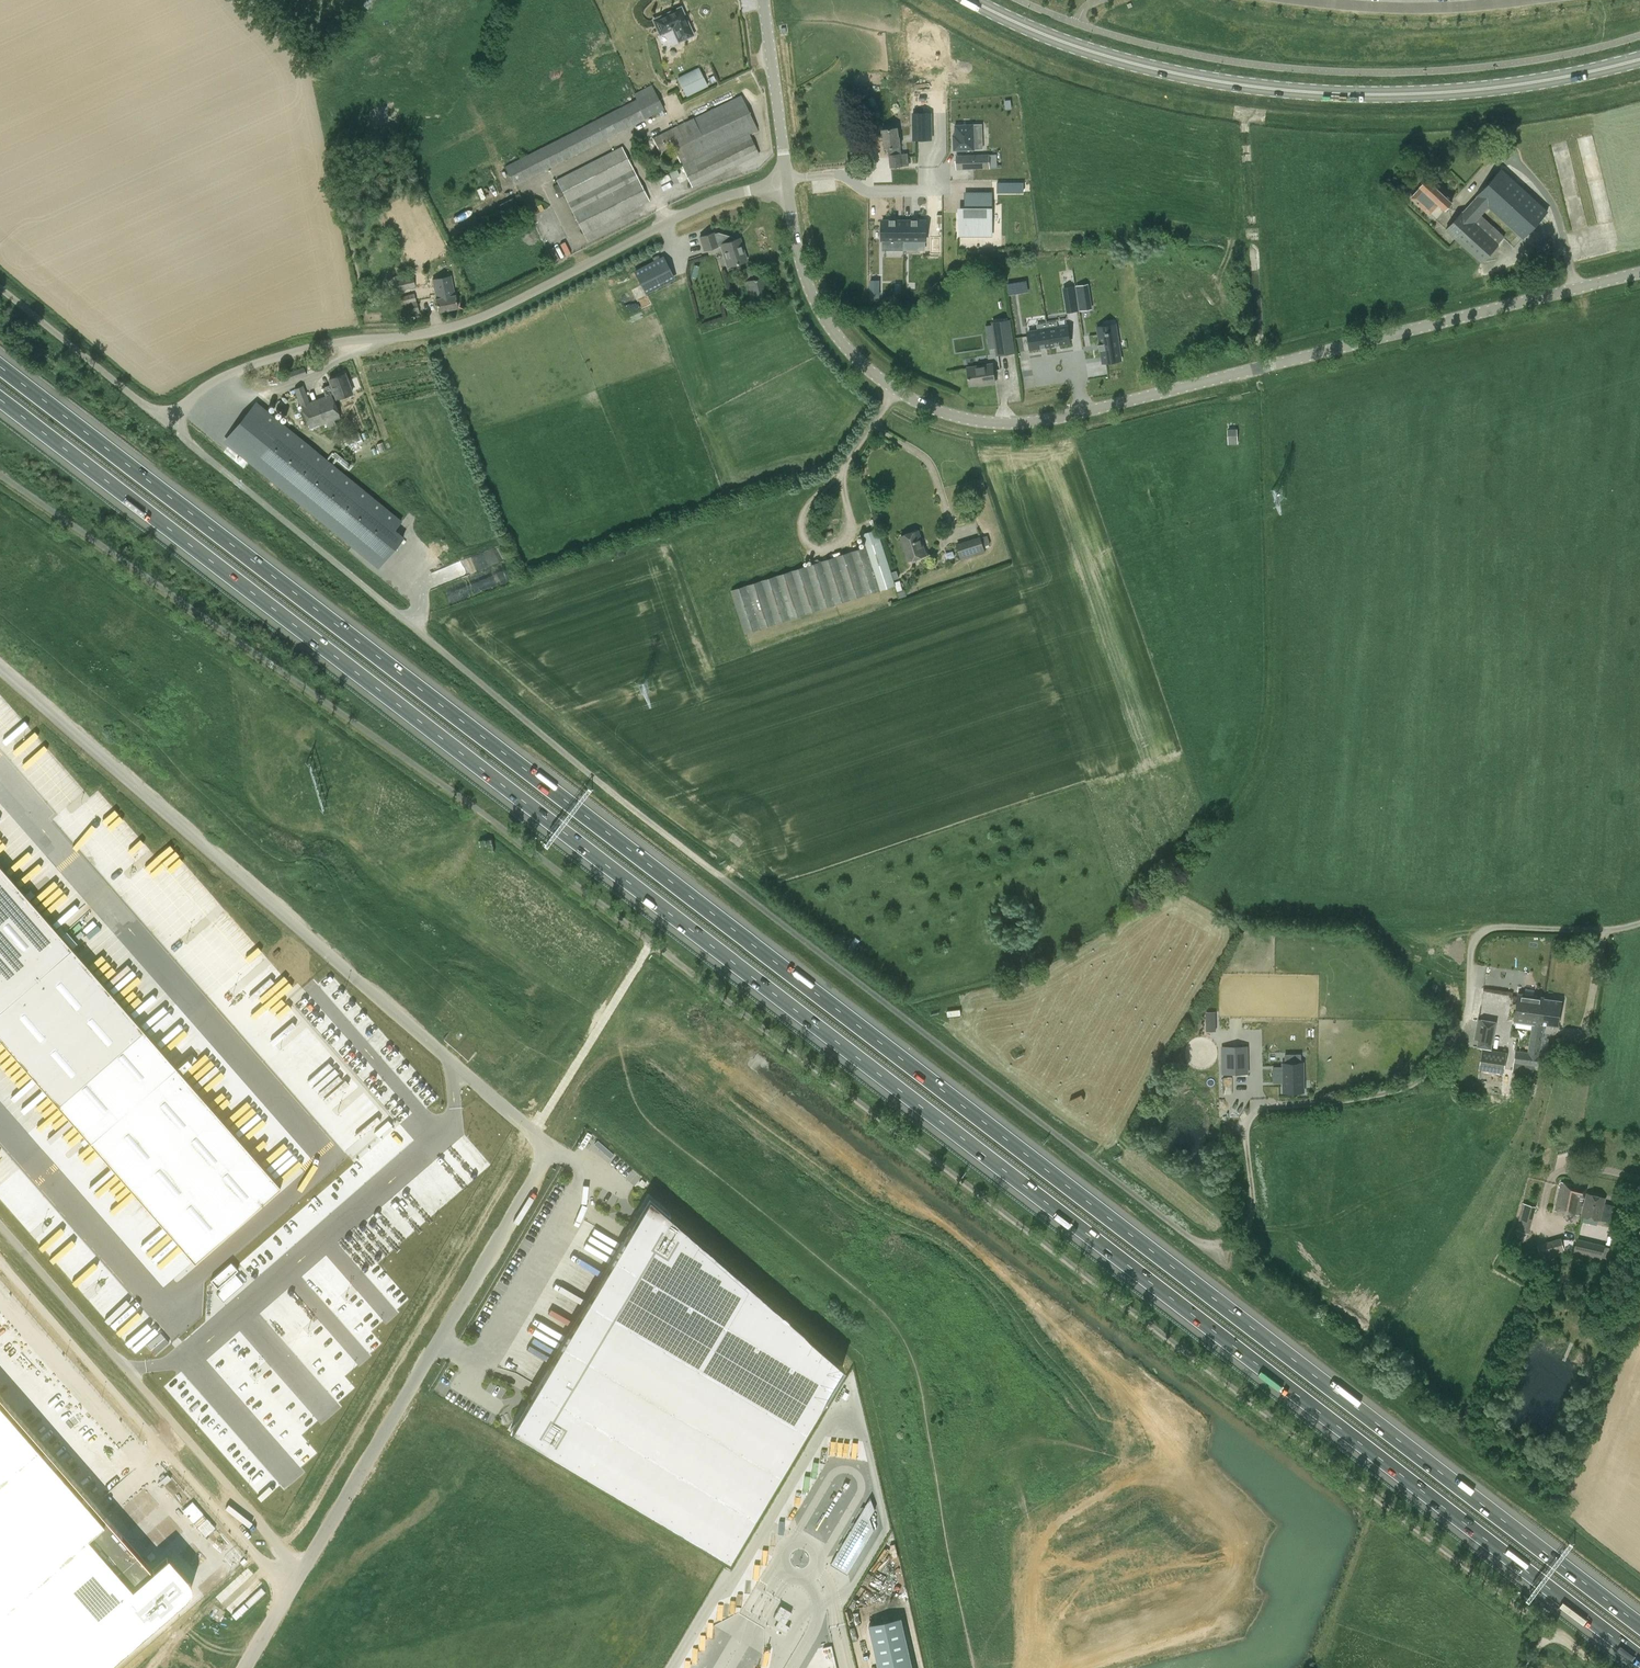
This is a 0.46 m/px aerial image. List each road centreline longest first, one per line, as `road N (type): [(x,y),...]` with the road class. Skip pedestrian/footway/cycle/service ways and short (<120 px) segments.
road 1 (motorway): [(1639,1625),(0,366)]
road 2 (motorway): [(0,399),(1639,1657)]
road 3 (unclassified): [(1600,1667),(485,815),(0,475)]
road 4 (unclassified): [(1639,923),(1478,933),(1468,1009),(1408,1085),(1260,1109),(1247,1125),(1250,1221),(1229,1236),(1200,1236),(603,785),(166,423)]
road 5 (unclassified): [(1639,273),(1080,415),(993,422),(901,394),(858,358),(810,290),(787,186)]
road 6 (unclassified): [(0,668),(545,1148)]
road 7 (secondary): [(963,0),(1087,53),(1264,92),(1435,97),(1639,64)]
road 8 (unclassified): [(166,423),(236,371),(310,347),(469,322),(714,200),(787,186)]
road 9 (secondary): [(1639,54),(1492,83),(1324,88),(1113,53),(982,0)]
road 10 (unclassified): [(291,1592),(543,1164),(545,1148)]
road 11 (unclassified): [(0,1260),(291,1592)]
road 12 (track): [(409,622),(666,534)]
road 13 (residential): [(1298,0),(1409,9),(1531,0)]
road 14 (unclassified): [(166,423),(0,288)]
road 15 (unclassified): [(787,186),(763,0)]

